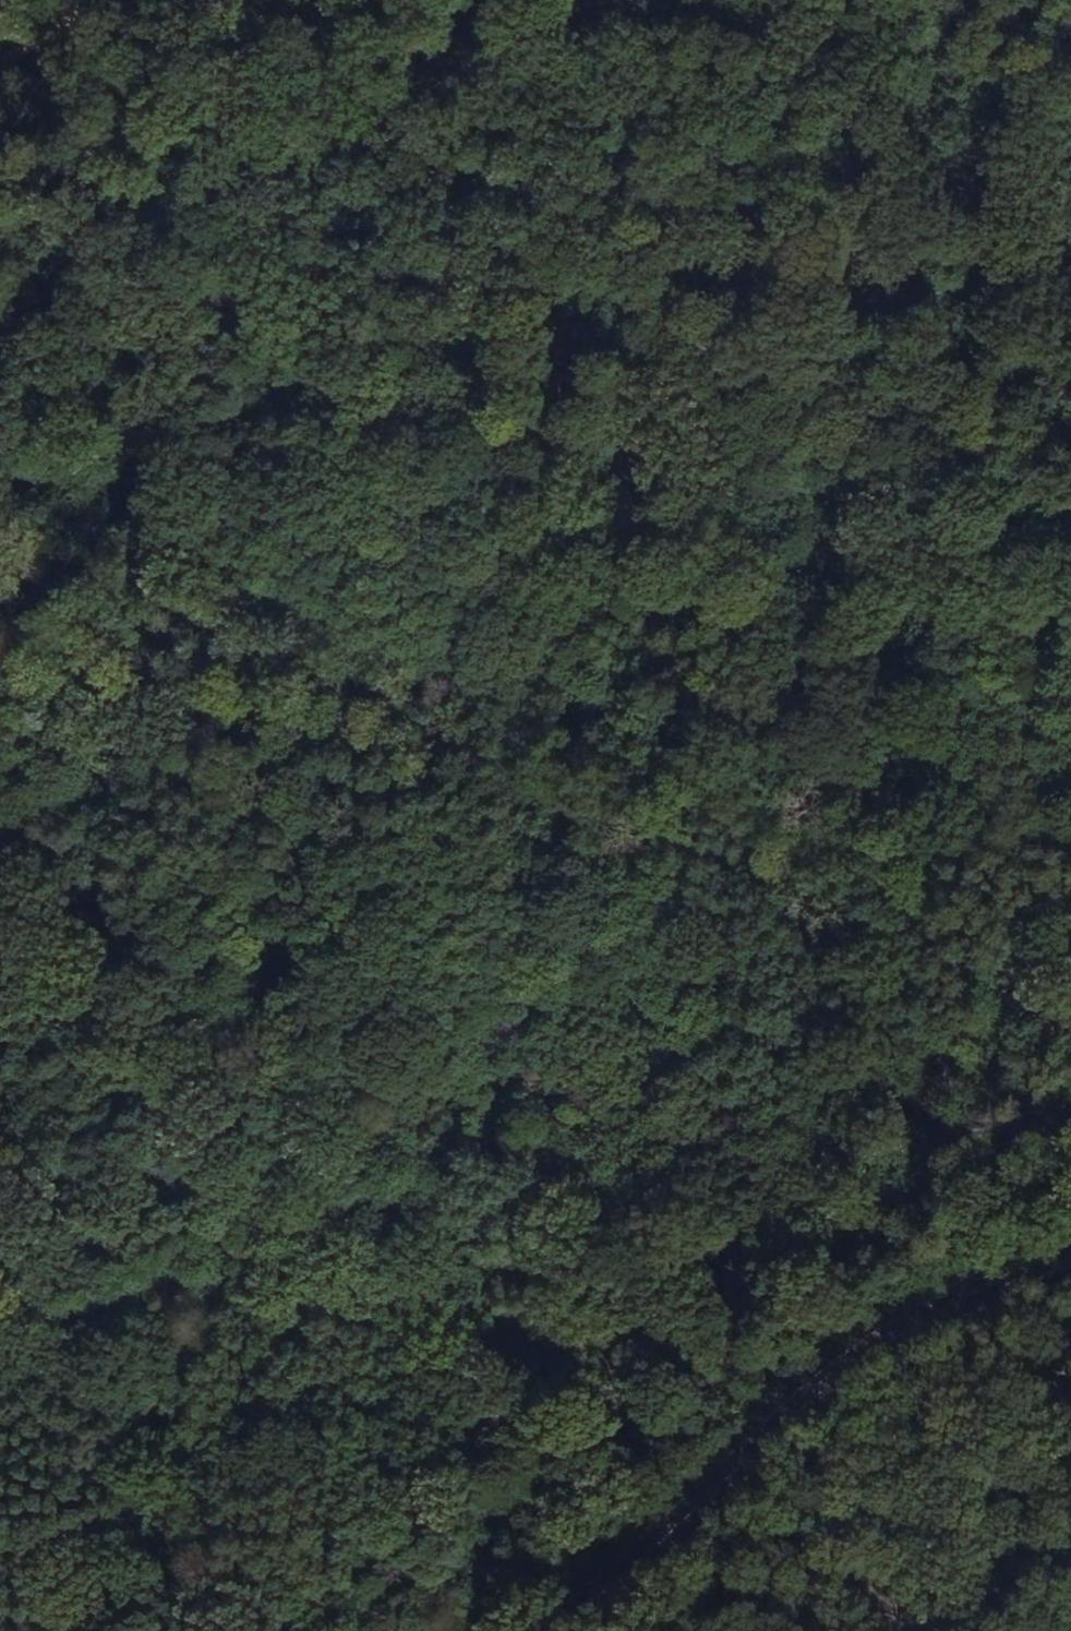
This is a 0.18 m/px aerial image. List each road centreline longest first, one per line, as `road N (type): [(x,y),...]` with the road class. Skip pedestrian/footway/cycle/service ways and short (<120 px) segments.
road 1 (tertiary): [(1070,1244),(942,1306),(853,1364),(558,1630)]
road 2 (track): [(106,0),(0,66)]

